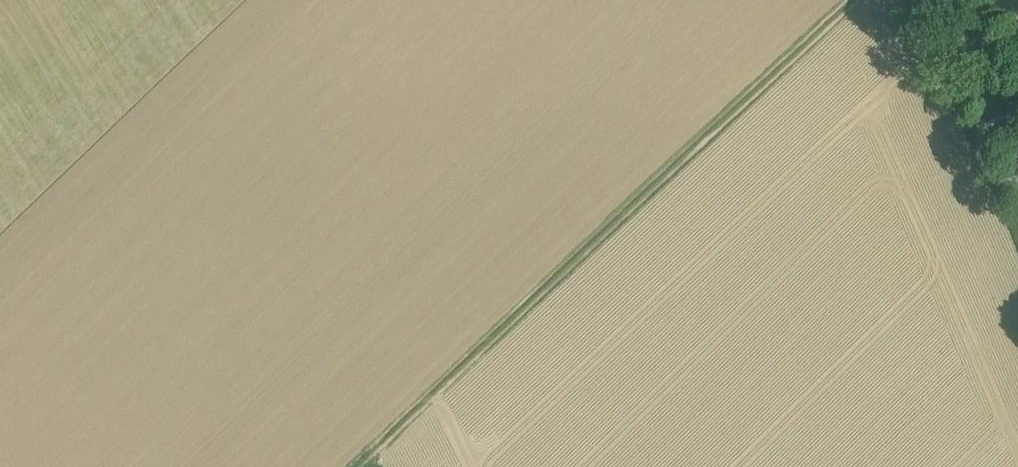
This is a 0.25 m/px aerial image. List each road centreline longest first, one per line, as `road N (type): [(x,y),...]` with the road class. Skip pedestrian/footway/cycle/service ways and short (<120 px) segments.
road 1 (secondary): [(1017,183),(937,0)]

